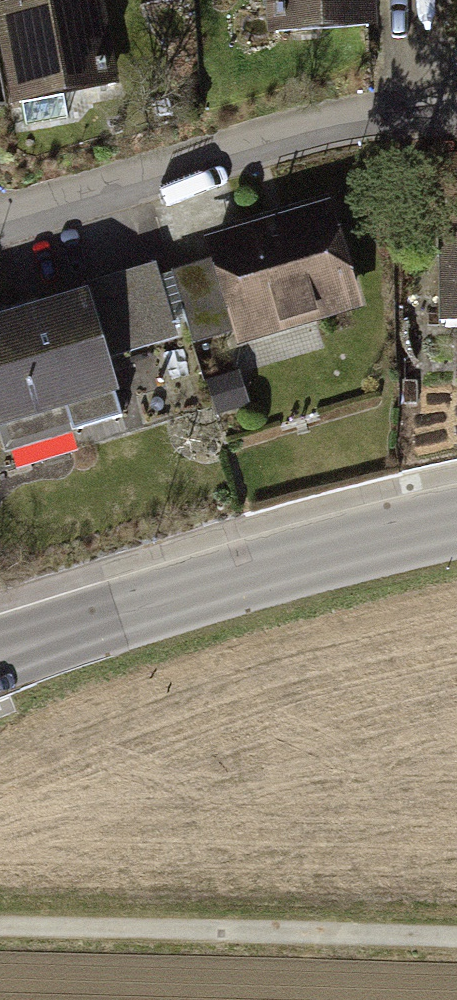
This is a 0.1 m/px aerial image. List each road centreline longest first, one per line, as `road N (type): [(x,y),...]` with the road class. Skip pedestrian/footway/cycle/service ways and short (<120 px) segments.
road 1 (tertiary): [(0,659),(337,547),(456,521)]
road 2 (residential): [(456,119),(339,140),(0,228)]
road 3 (track): [(0,924),(456,943)]

